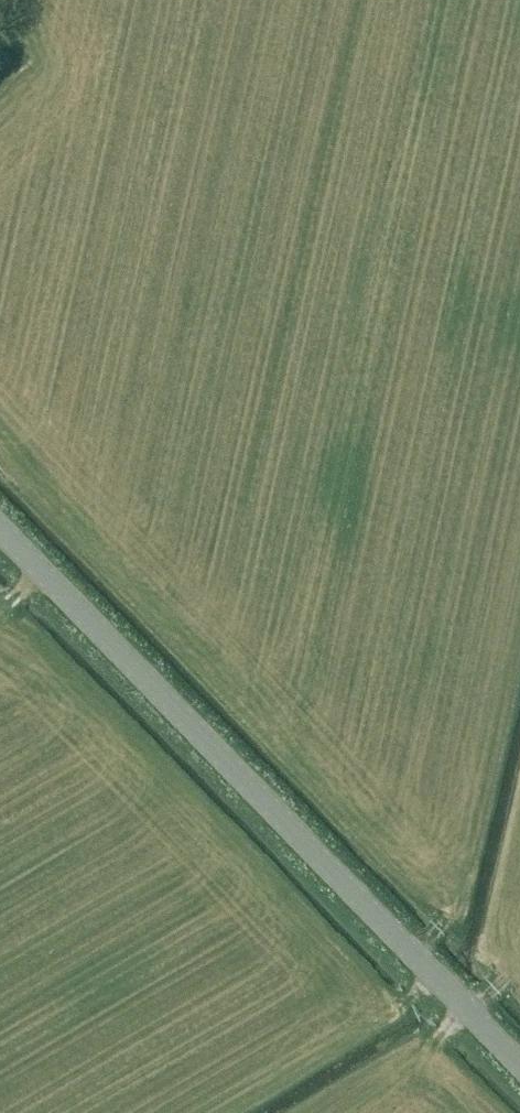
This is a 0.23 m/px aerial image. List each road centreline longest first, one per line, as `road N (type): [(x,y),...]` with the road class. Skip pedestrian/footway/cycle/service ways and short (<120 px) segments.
road 1 (tertiary): [(519,1073),(0,531)]

